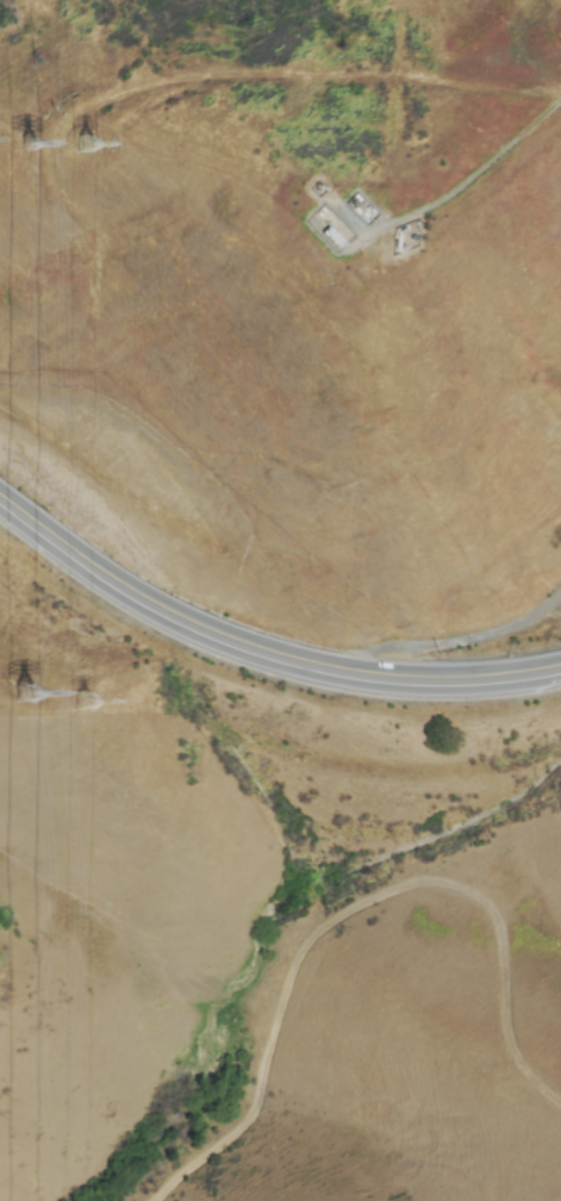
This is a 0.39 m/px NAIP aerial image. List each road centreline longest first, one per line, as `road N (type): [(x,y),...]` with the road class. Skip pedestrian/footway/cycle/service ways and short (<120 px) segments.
road 1 (track): [(330,665),(298,799),(323,823),(430,833),(422,876),(336,919),(312,946),(255,1115),(175,1200)]
road 2 (primary): [(0,500),(150,598),(298,658),(431,678),(560,666)]
road 3 (track): [(63,125),(76,112),(127,94),(139,44),(211,76),(391,74),(560,94)]
road 4 (track): [(560,103),(444,201),(384,226)]

